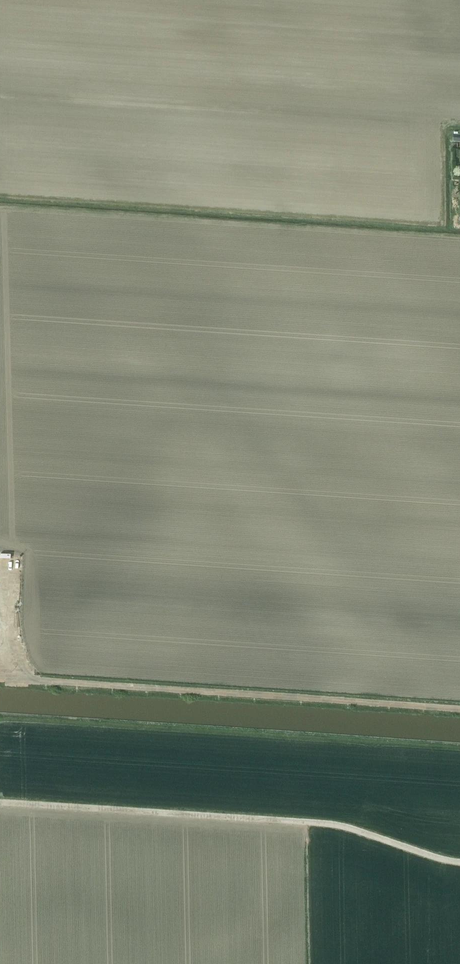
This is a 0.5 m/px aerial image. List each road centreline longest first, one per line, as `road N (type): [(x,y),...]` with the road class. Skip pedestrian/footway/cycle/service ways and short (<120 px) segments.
road 1 (track): [(459,862),(339,825),(0,803)]
road 2 (track): [(0,98),(459,125)]

